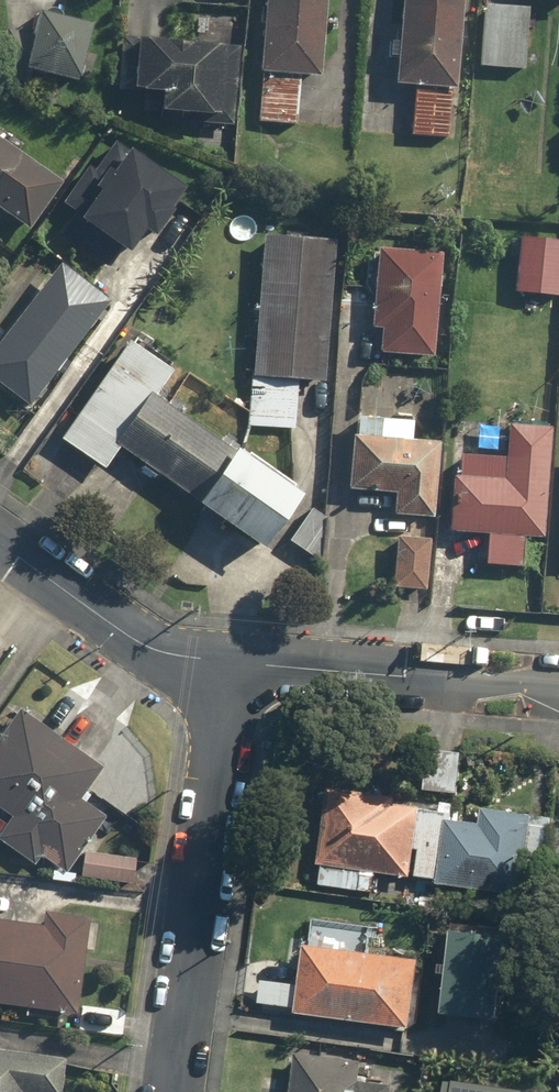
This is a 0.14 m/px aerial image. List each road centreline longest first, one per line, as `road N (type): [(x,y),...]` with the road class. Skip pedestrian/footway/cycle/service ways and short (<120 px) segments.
road 1 (residential): [(172,1091),(229,660)]
road 2 (residential): [(558,689),(229,660)]
road 3 (residential): [(229,660),(162,653),(0,544)]

